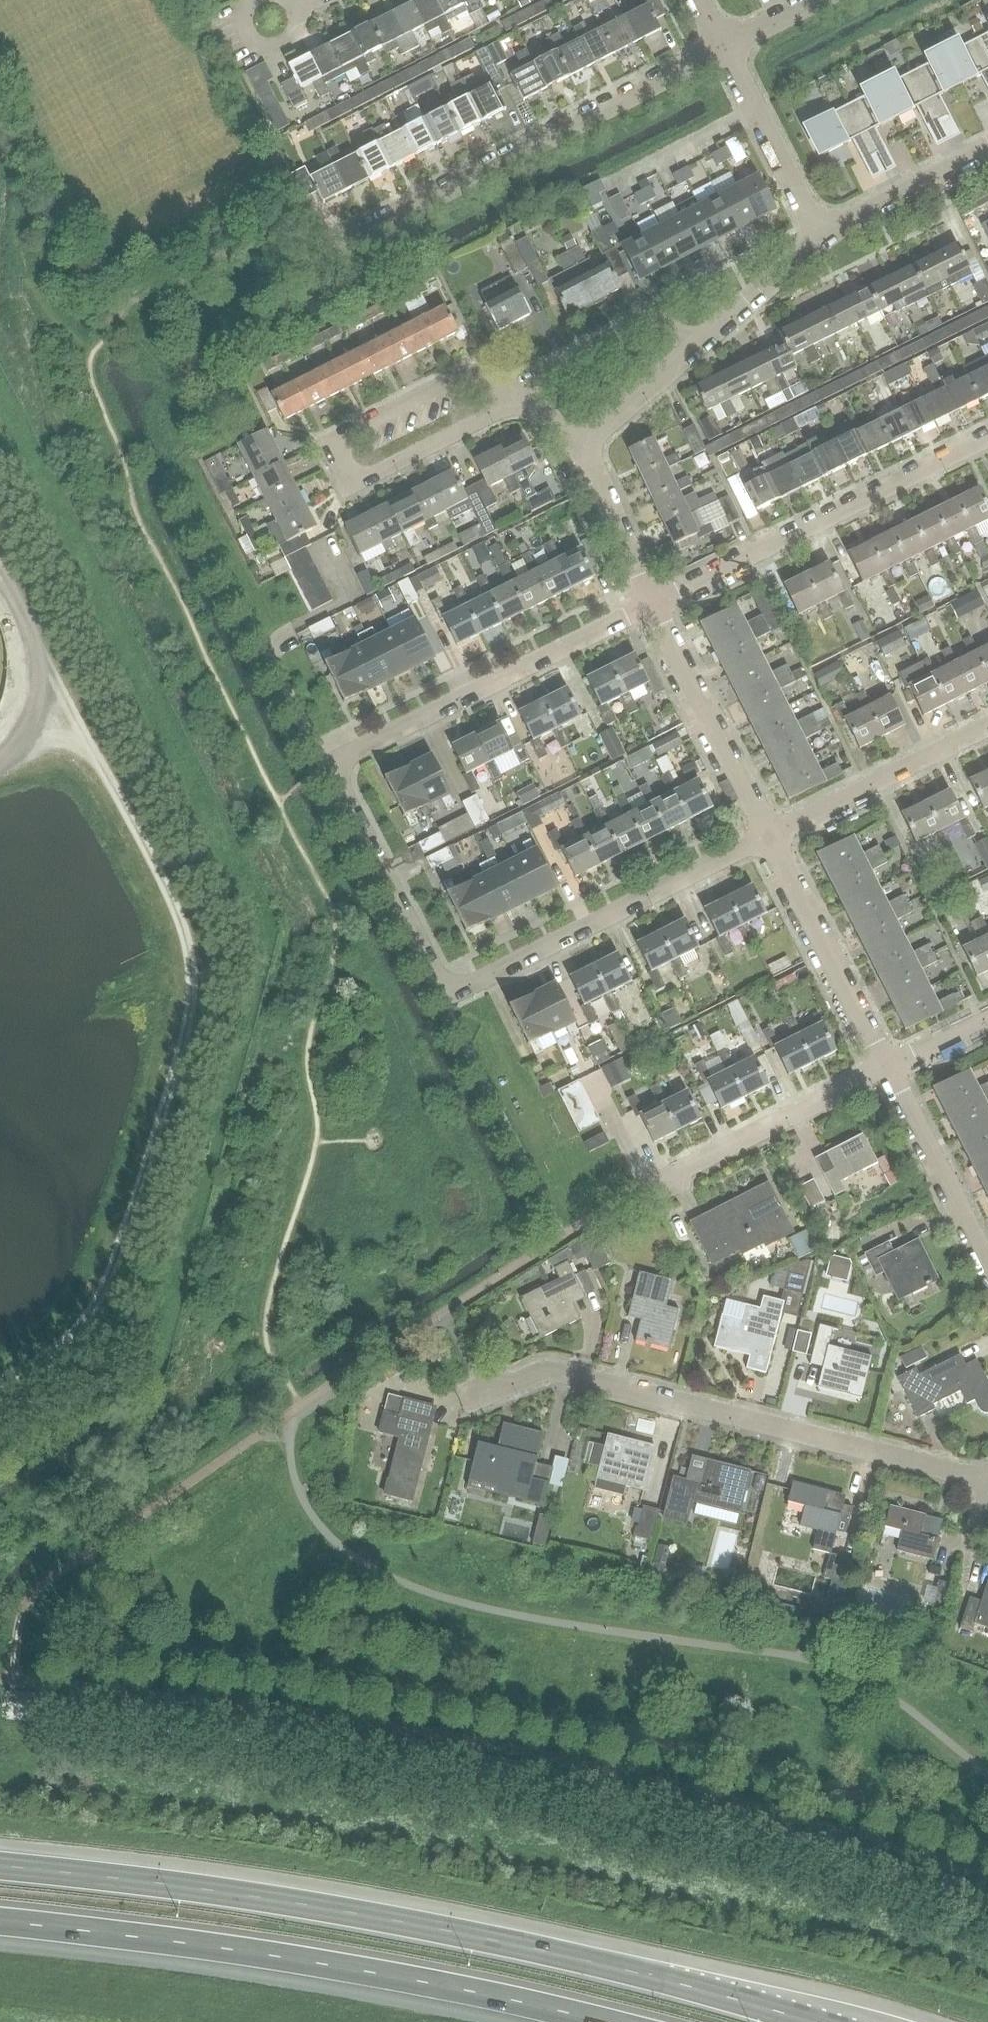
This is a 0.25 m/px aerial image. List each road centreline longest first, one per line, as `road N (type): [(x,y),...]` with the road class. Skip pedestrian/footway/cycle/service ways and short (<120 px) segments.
road 1 (tertiary): [(987,1902),(672,1804),(295,1734),(0,1697)]
road 2 (motorway): [(815,2021),(402,1921),(0,1865)]
road 3 (residential): [(342,756),(452,998),(769,836)]
road 4 (motorway): [(0,1921),(326,1964),(605,2021)]
road 5 (residential): [(240,233),(266,252),(348,241),(728,46)]
road 6 (residential): [(987,1478),(571,1374),(537,1372),(480,1394)]
road 7 (residential): [(521,399),(362,485),(348,484),(332,450),(338,434),(457,376),(482,374),(512,393)]
road 8 (residential): [(652,603),(987,436)]
road 9 (residential): [(342,756),(652,603)]
road 10 (residential): [(887,1069),(769,836)]
road 11 (residential): [(769,836),(652,603)]
road 12 (residential): [(663,1180),(887,1069)]
road 13 (residential): [(769,836),(987,727)]
road 14 (residential): [(987,1266),(887,1069)]
road 15 (residential): [(818,236),(728,46)]
road 16 (residential): [(512,393),(642,321),(658,319),(694,342)]
road 17 (residential): [(818,236),(987,149)]
road 18 (residential): [(652,603),(581,445)]
road 19 (residential): [(694,342),(818,236)]
road 20 (residential): [(581,445),(694,342)]

